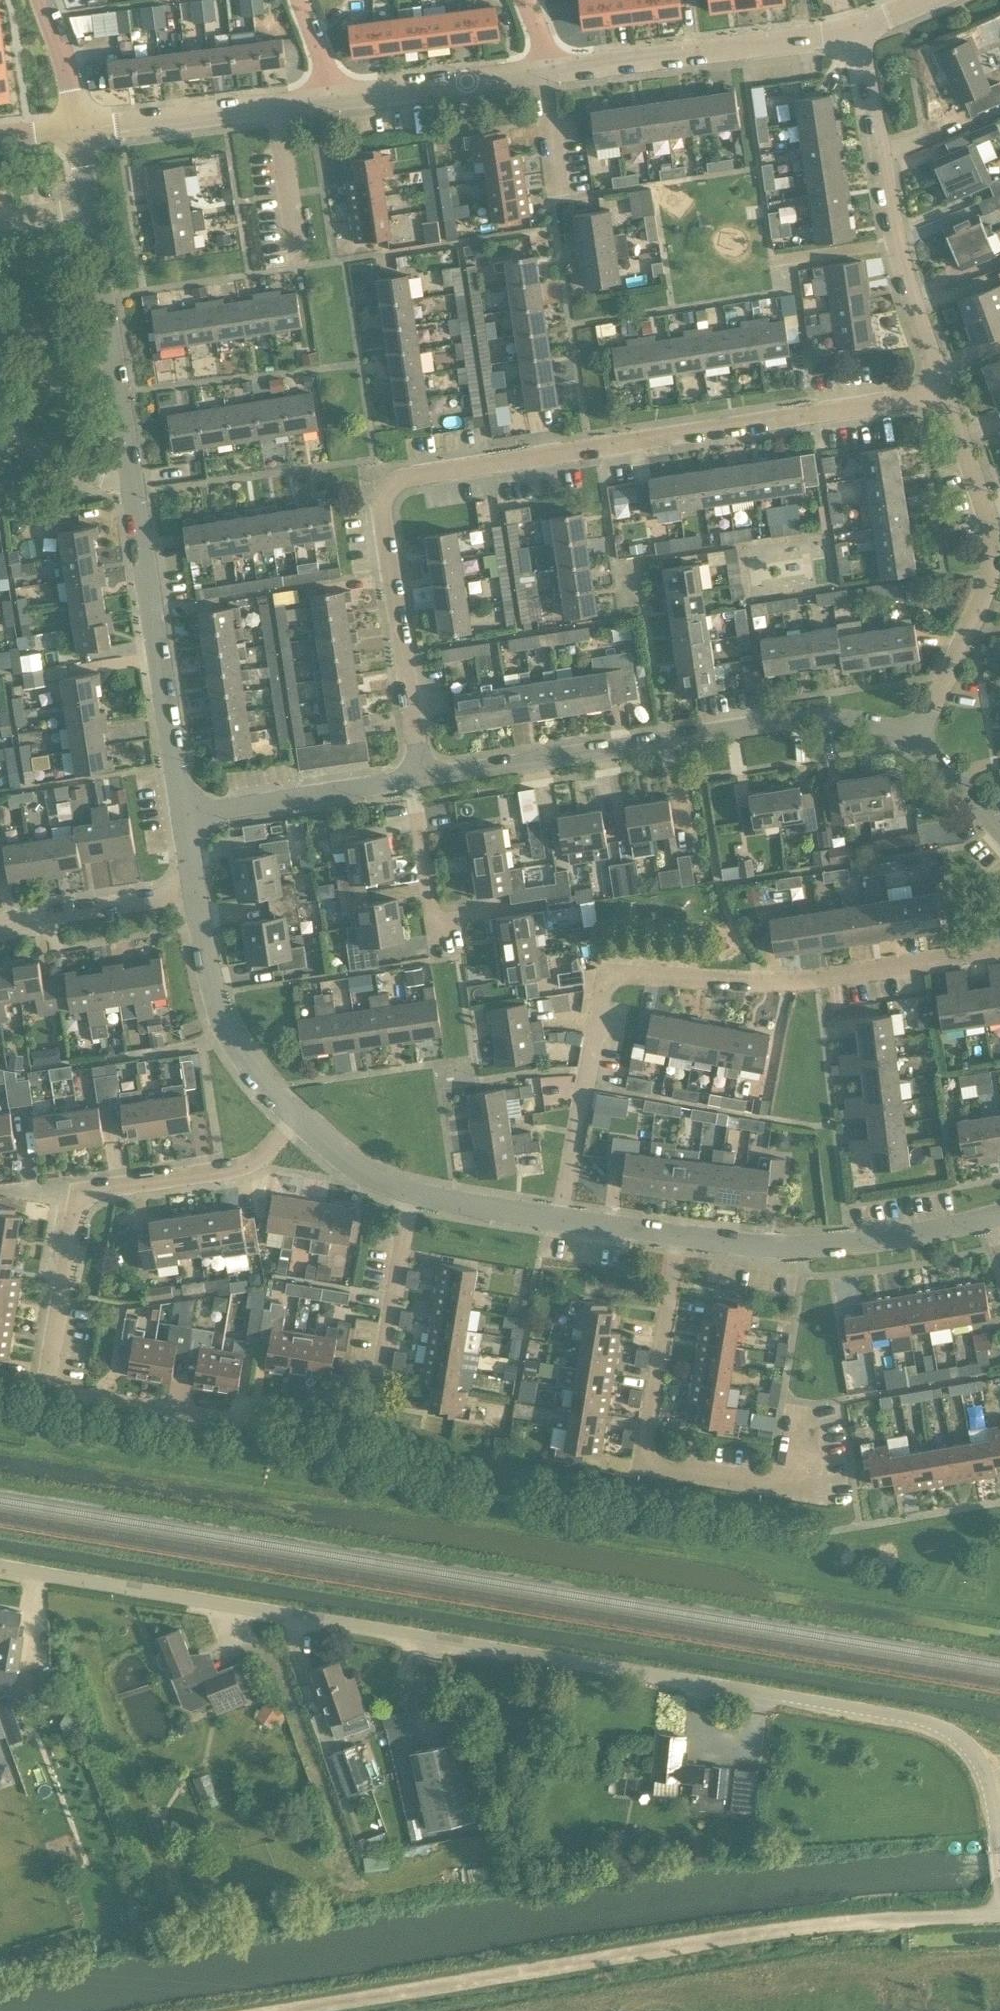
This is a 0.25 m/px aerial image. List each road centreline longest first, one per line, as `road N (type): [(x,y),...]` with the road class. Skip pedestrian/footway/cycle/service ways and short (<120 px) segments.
road 1 (unclassified): [(999,1872),(980,1765),(959,1739),(927,1723),(0,1568)]
road 2 (residential): [(423,777),(383,511),(397,481),(948,396)]
road 3 (unclassified): [(297,2010),(607,1956),(878,1919),(999,1913)]
road 4 (residential): [(562,1218),(601,993),(613,978),(817,978),(999,943)]
road 5 (residential): [(238,1419),(58,1388),(52,1359),(74,1212),(105,1186),(237,1169),(297,1122)]
road 6 (residential): [(423,777),(810,718),(887,727),(916,742)]
road 7 (residential): [(800,1412),(790,1486),(646,1465),(678,1236)]
road 8 (residential): [(948,396),(904,272),(856,33)]
road 9 (residential): [(916,742),(991,565),(991,524),(948,396)]
road 10 (residential): [(184,818),(138,494)]
road 11 (residential): [(999,1216),(850,1247),(678,1236)]
road 12 (residential): [(553,69),(856,33)]
road 13 (residential): [(138,494),(94,206)]
road 14 (residential): [(297,1122),(251,1069),(214,1001),(195,888)]
road 15 (residential): [(83,133),(338,96)]
road 16 (residential): [(184,818),(413,779)]
road 17 (residential): [(413,1195),(373,1407)]
road 18 (residential): [(338,96),(544,70)]
road 19 (residential): [(195,888),(0,924)]
road 20 (residential): [(436,937),(413,779)]
road 21 (residential): [(562,1218),(413,1195)]
road 22 (residential): [(138,494),(0,446)]
road 23 (residential): [(413,1195),(345,1162),(297,1122)]
road 24 (residential): [(916,742),(999,833)]

